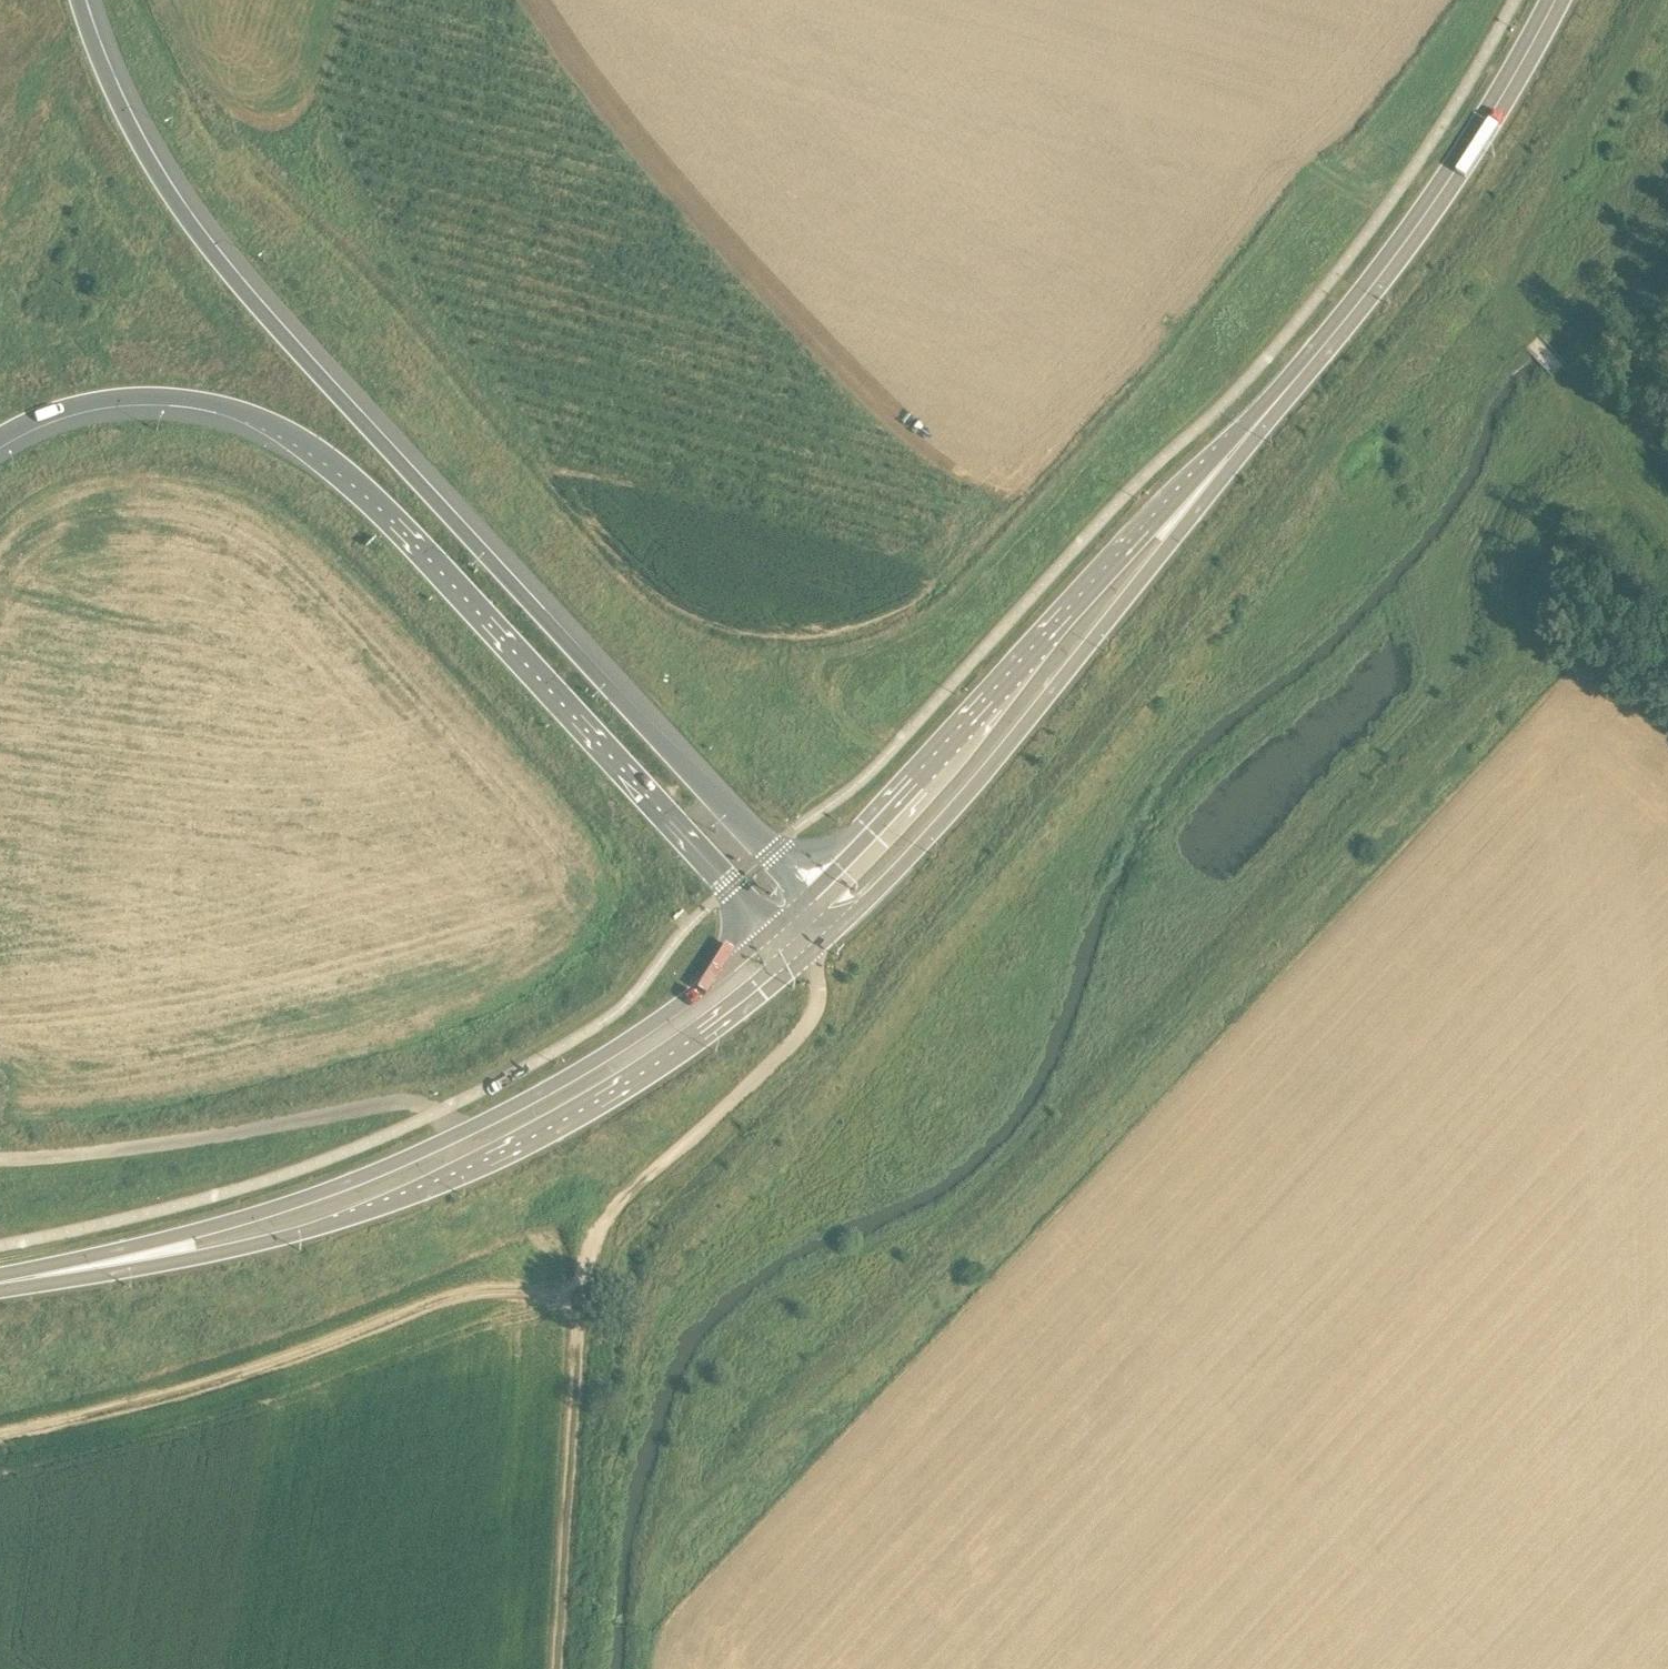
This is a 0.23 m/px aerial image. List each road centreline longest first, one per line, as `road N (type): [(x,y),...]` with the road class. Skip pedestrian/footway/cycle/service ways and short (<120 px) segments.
road 1 (motorway): [(802,902),(199,238),(128,124),(77,0)]
road 2 (motorway): [(0,438),(64,409),(152,396),(253,414),(337,461),(449,567),(776,926)]
road 3 (primary): [(141,1255),(261,1240),(356,1217),(480,1168),(610,1100),(809,954)]
road 4 (primary): [(776,926),(661,1018),(454,1136),(141,1255)]
road 5 (primary): [(809,954),(984,775),(1204,488)]
road 6 (primary): [(1557,0),(1479,136),(1388,263),(1204,488)]
road 7 (primary): [(1204,488),(1141,537),(802,902)]
road 8 (track): [(574,1301),(596,1222),(791,1043),(818,1010),(809,954)]
road 9 (track): [(0,1159),(332,1121),(422,1098)]
road 10 (primary): [(141,1255),(0,1281)]

